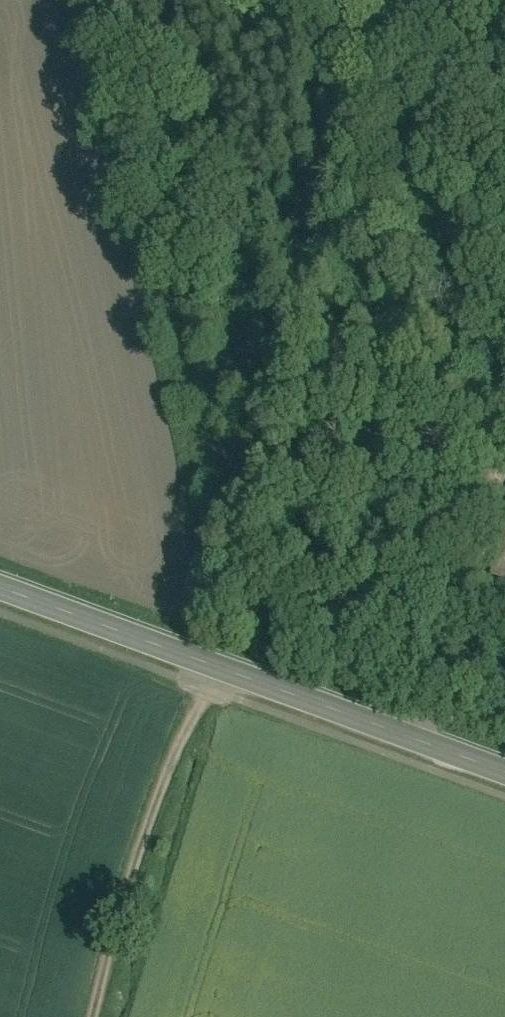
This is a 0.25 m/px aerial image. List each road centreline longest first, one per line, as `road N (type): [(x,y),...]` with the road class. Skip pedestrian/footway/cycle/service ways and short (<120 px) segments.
road 1 (tertiary): [(0,577),(504,765)]
road 2 (track): [(227,661),(161,786),(94,1016)]

